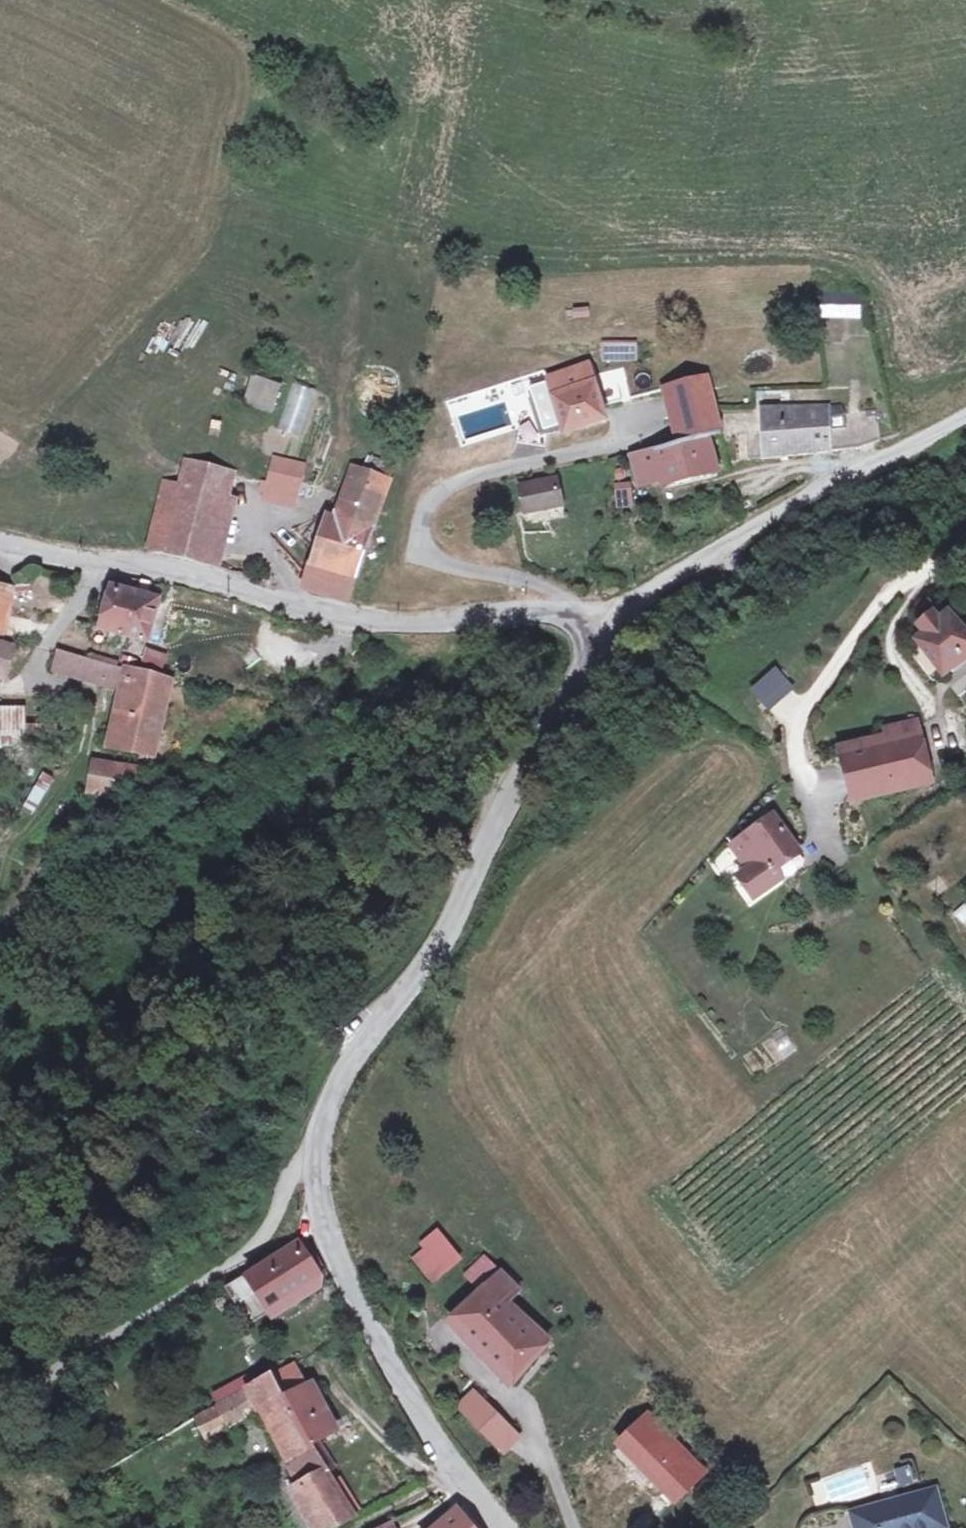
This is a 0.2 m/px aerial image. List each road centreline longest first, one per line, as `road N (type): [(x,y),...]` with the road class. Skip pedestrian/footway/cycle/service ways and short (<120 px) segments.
road 1 (tertiary): [(0,543),(201,577),(335,618),(395,622),(536,611),(593,619)]
road 2 (tertiary): [(593,619),(596,639),(440,946),(363,1041),(314,1146)]
road 3 (tertiary): [(314,1146),(335,1251),(404,1390),(500,1527)]
road 4 (residential): [(965,418),(793,504),(593,619)]
road 5 (residential): [(314,1146),(256,1252),(0,1409)]

